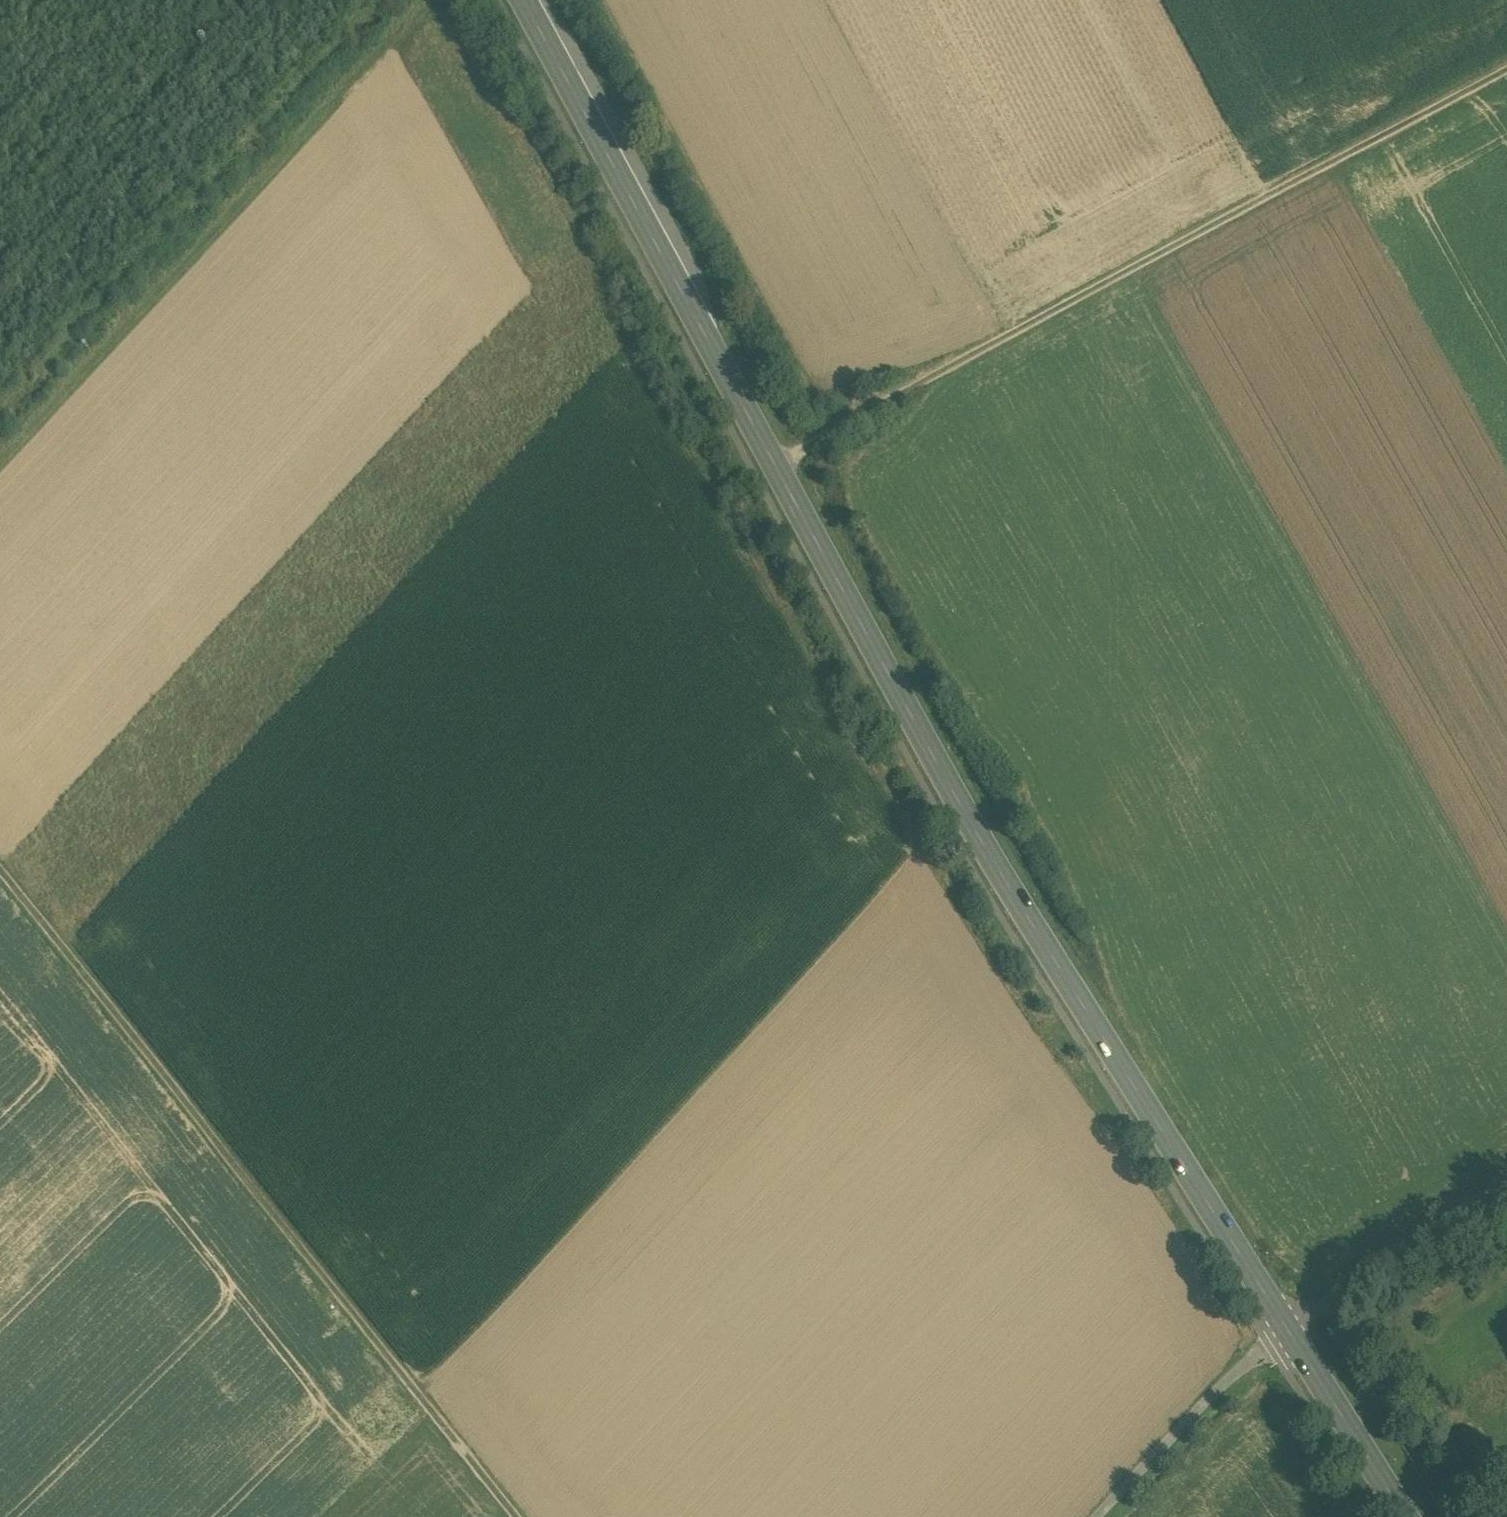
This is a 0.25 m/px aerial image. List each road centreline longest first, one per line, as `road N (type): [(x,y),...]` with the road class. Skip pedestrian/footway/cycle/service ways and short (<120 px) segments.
road 1 (secondary): [(1287,1331),(987,849),(526,0)]
road 2 (track): [(1506,71),(777,465)]
road 3 (track): [(0,873),(515,1516)]
road 4 (track): [(0,448),(433,0)]
road 5 (unclassified): [(1287,1331),(1506,1180)]
road 6 (track): [(1103,1516),(1268,1345)]
road 7 (secondary): [(1405,1516),(1287,1331)]

